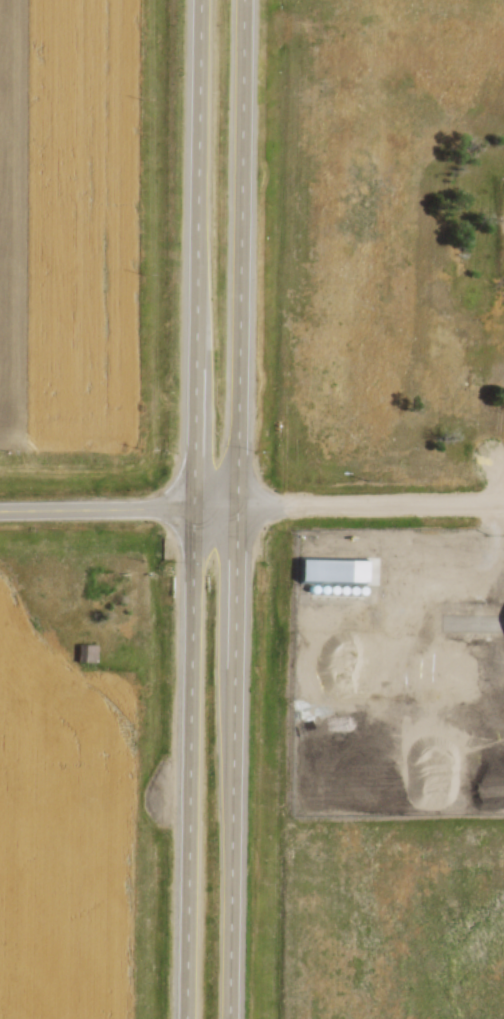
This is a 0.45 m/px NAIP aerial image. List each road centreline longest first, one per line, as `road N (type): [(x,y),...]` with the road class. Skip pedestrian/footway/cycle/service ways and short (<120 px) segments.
road 1 (trunk): [(203,0),(190,1018)]
road 2 (trunk): [(234,1018),(247,0)]
road 3 (residential): [(242,503),(503,504)]
road 4 (tertiary): [(242,509),(0,512)]

